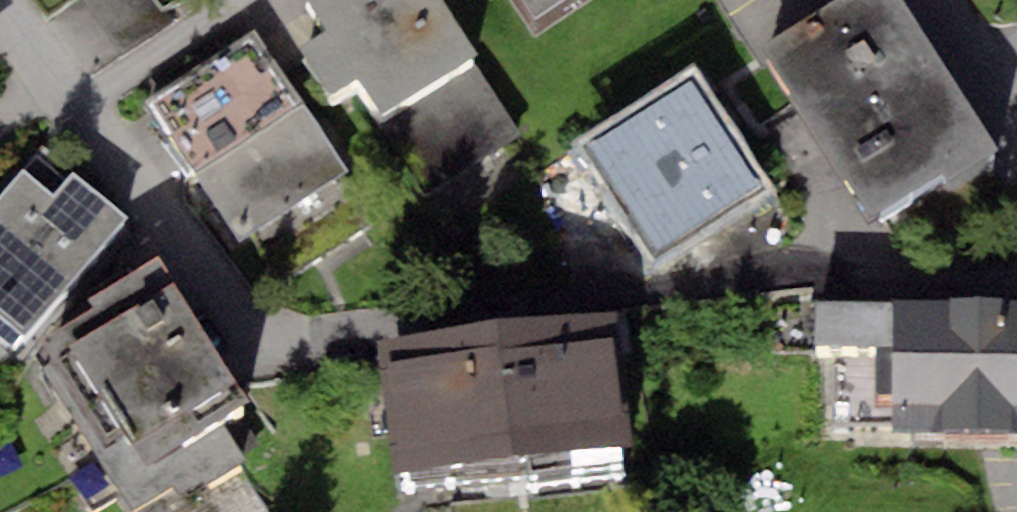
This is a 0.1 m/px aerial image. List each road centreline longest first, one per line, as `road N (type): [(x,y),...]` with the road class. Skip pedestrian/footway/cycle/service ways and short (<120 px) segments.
road 1 (residential): [(83,113),(262,342),(304,351),(683,285),(1016,277)]
road 2 (residential): [(83,113),(253,0)]
road 3 (residential): [(5,0),(83,113)]

